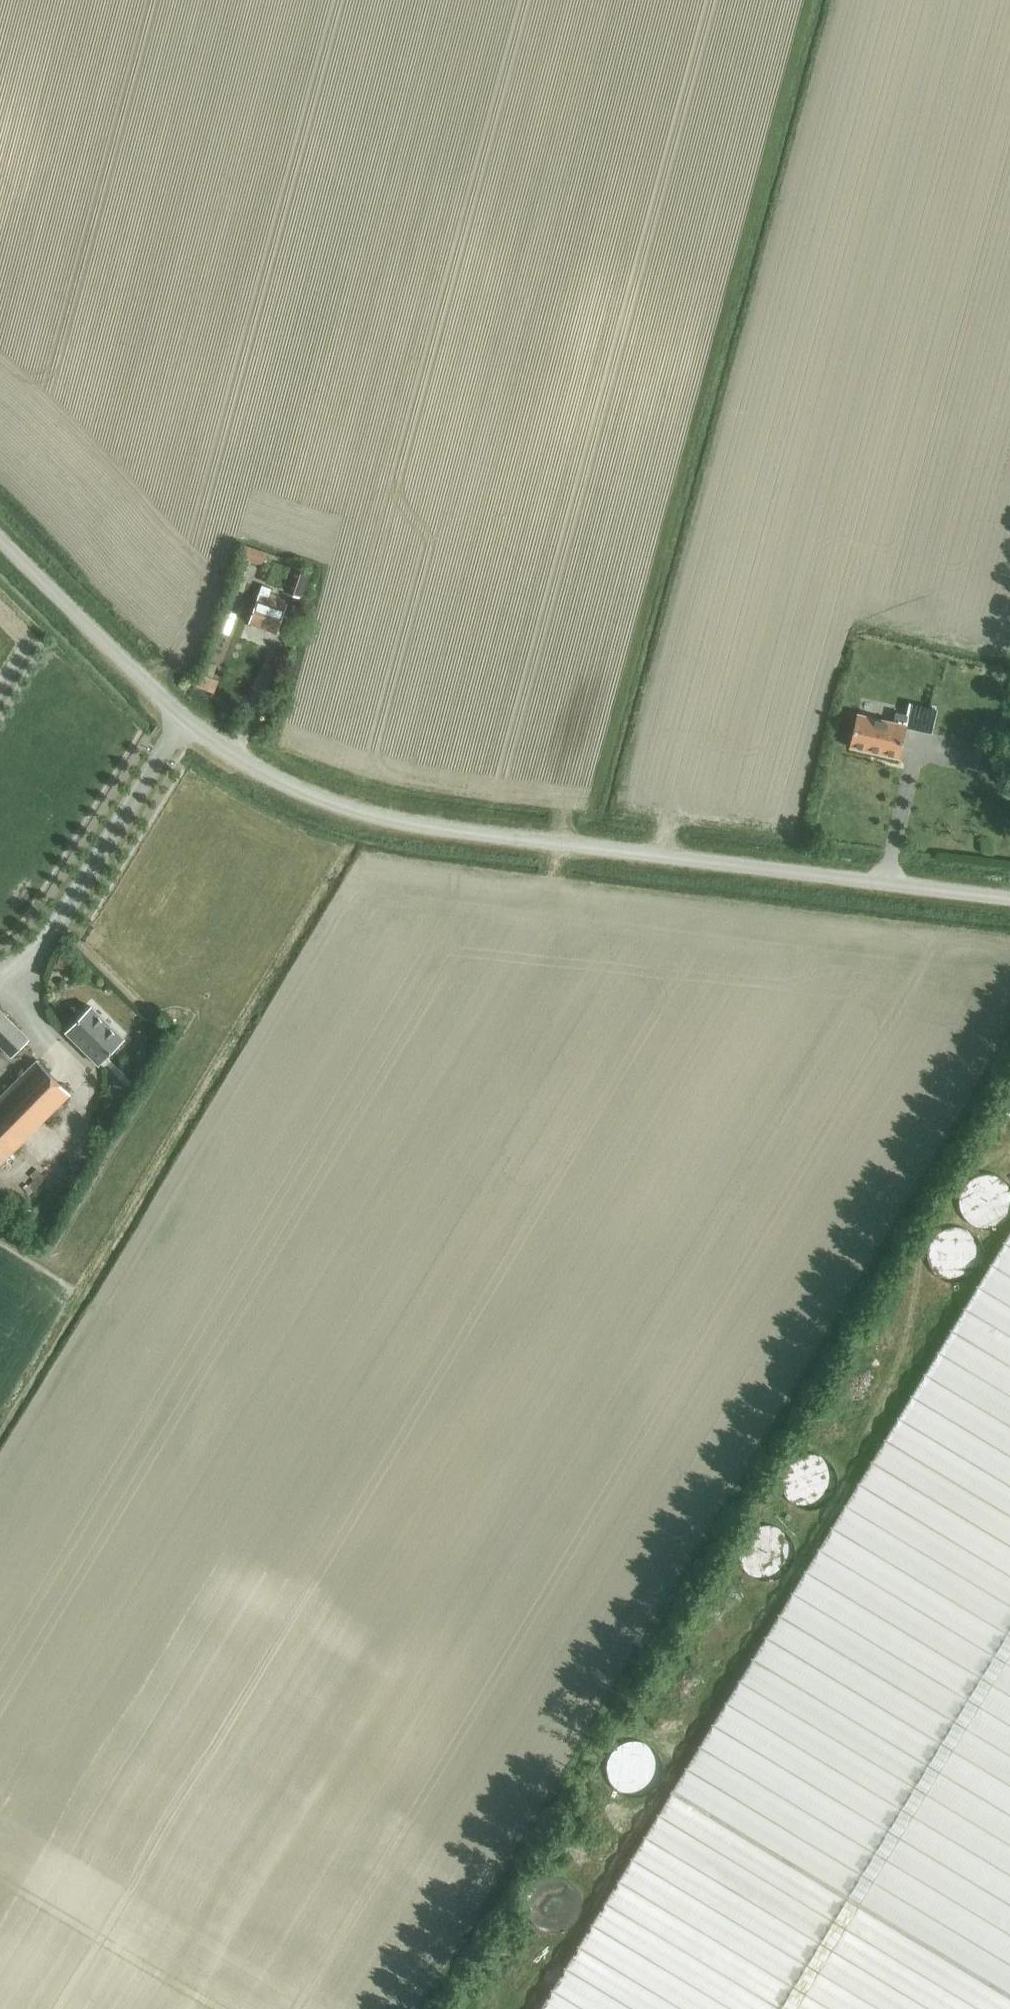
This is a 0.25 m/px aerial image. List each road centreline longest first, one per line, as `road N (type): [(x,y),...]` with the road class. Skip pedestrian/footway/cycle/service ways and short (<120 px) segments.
road 1 (unclassified): [(1009,899),(383,818),(306,794),(186,722),(0,536)]

